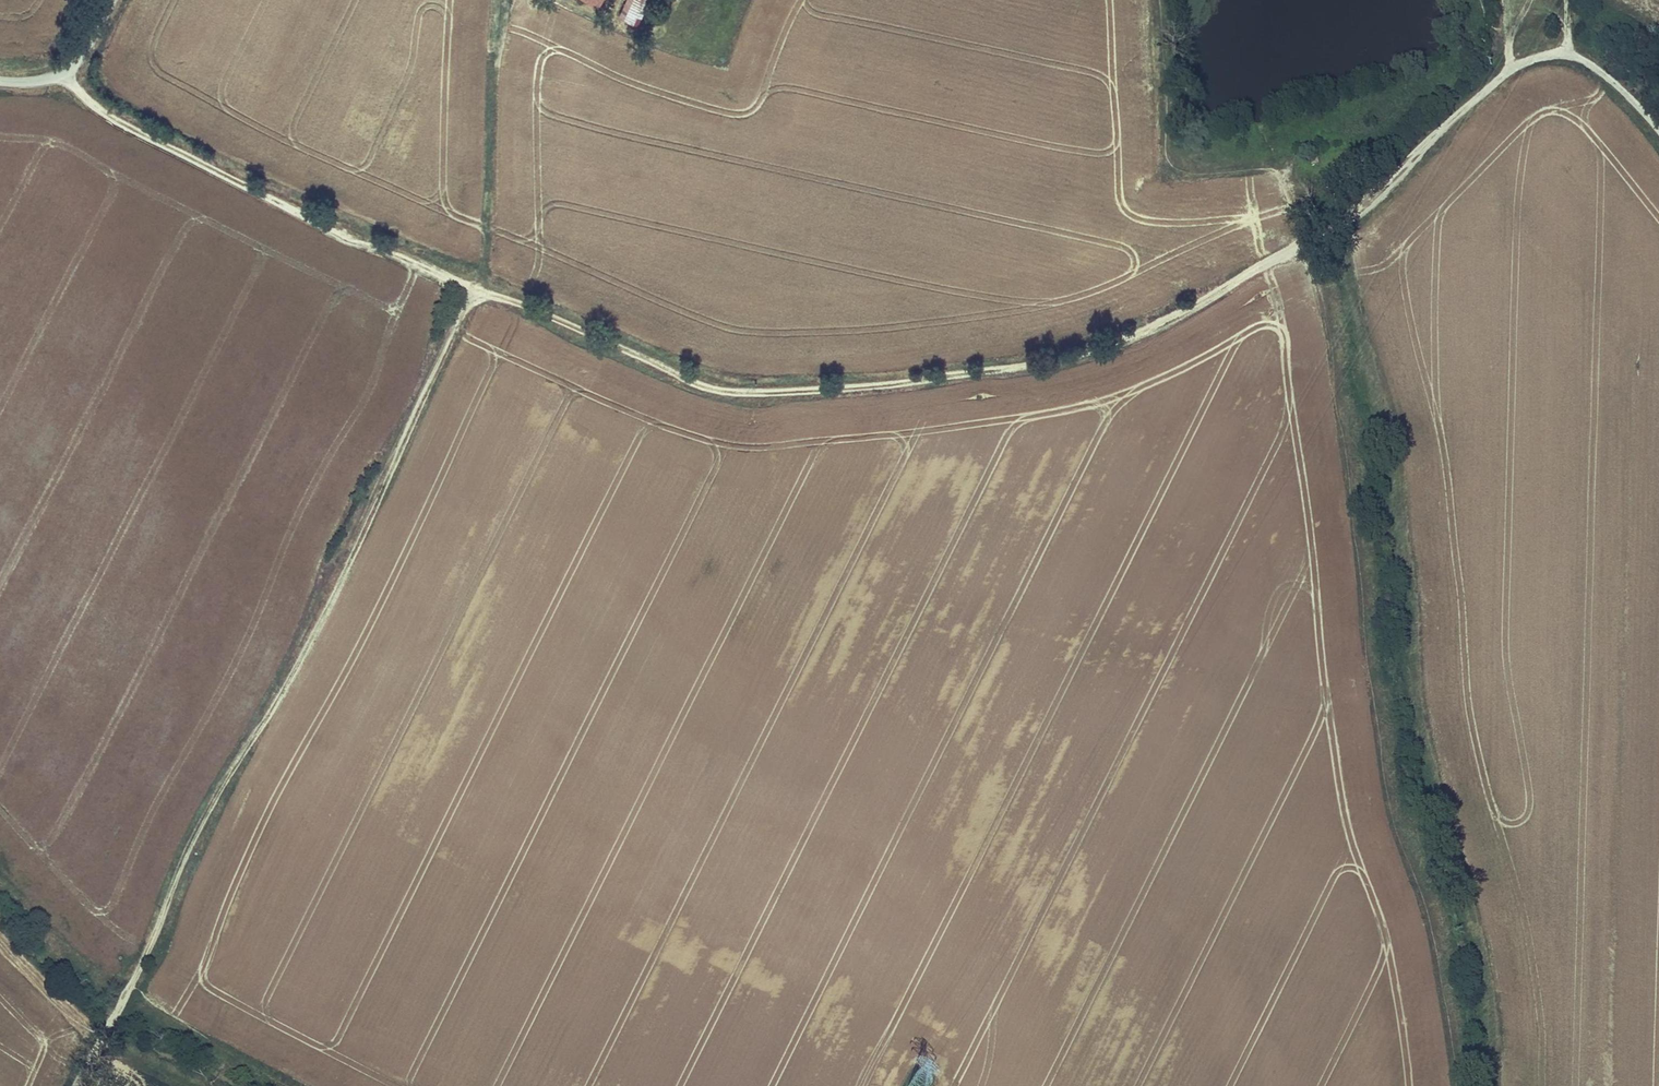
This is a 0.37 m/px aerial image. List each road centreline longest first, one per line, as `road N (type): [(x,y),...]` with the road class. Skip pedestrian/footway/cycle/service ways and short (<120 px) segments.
road 1 (track): [(1564,55),(1509,70),(1331,229),(1152,331),(1052,367),(807,394),(707,388),(433,269),(371,250),(106,120),(62,74)]
road 2 (track): [(79,1085),(200,828),(350,557),(475,291)]
road 3 (track): [(500,0),(475,291)]
road 4 (track): [(1658,133),(1598,70),(1564,55)]

